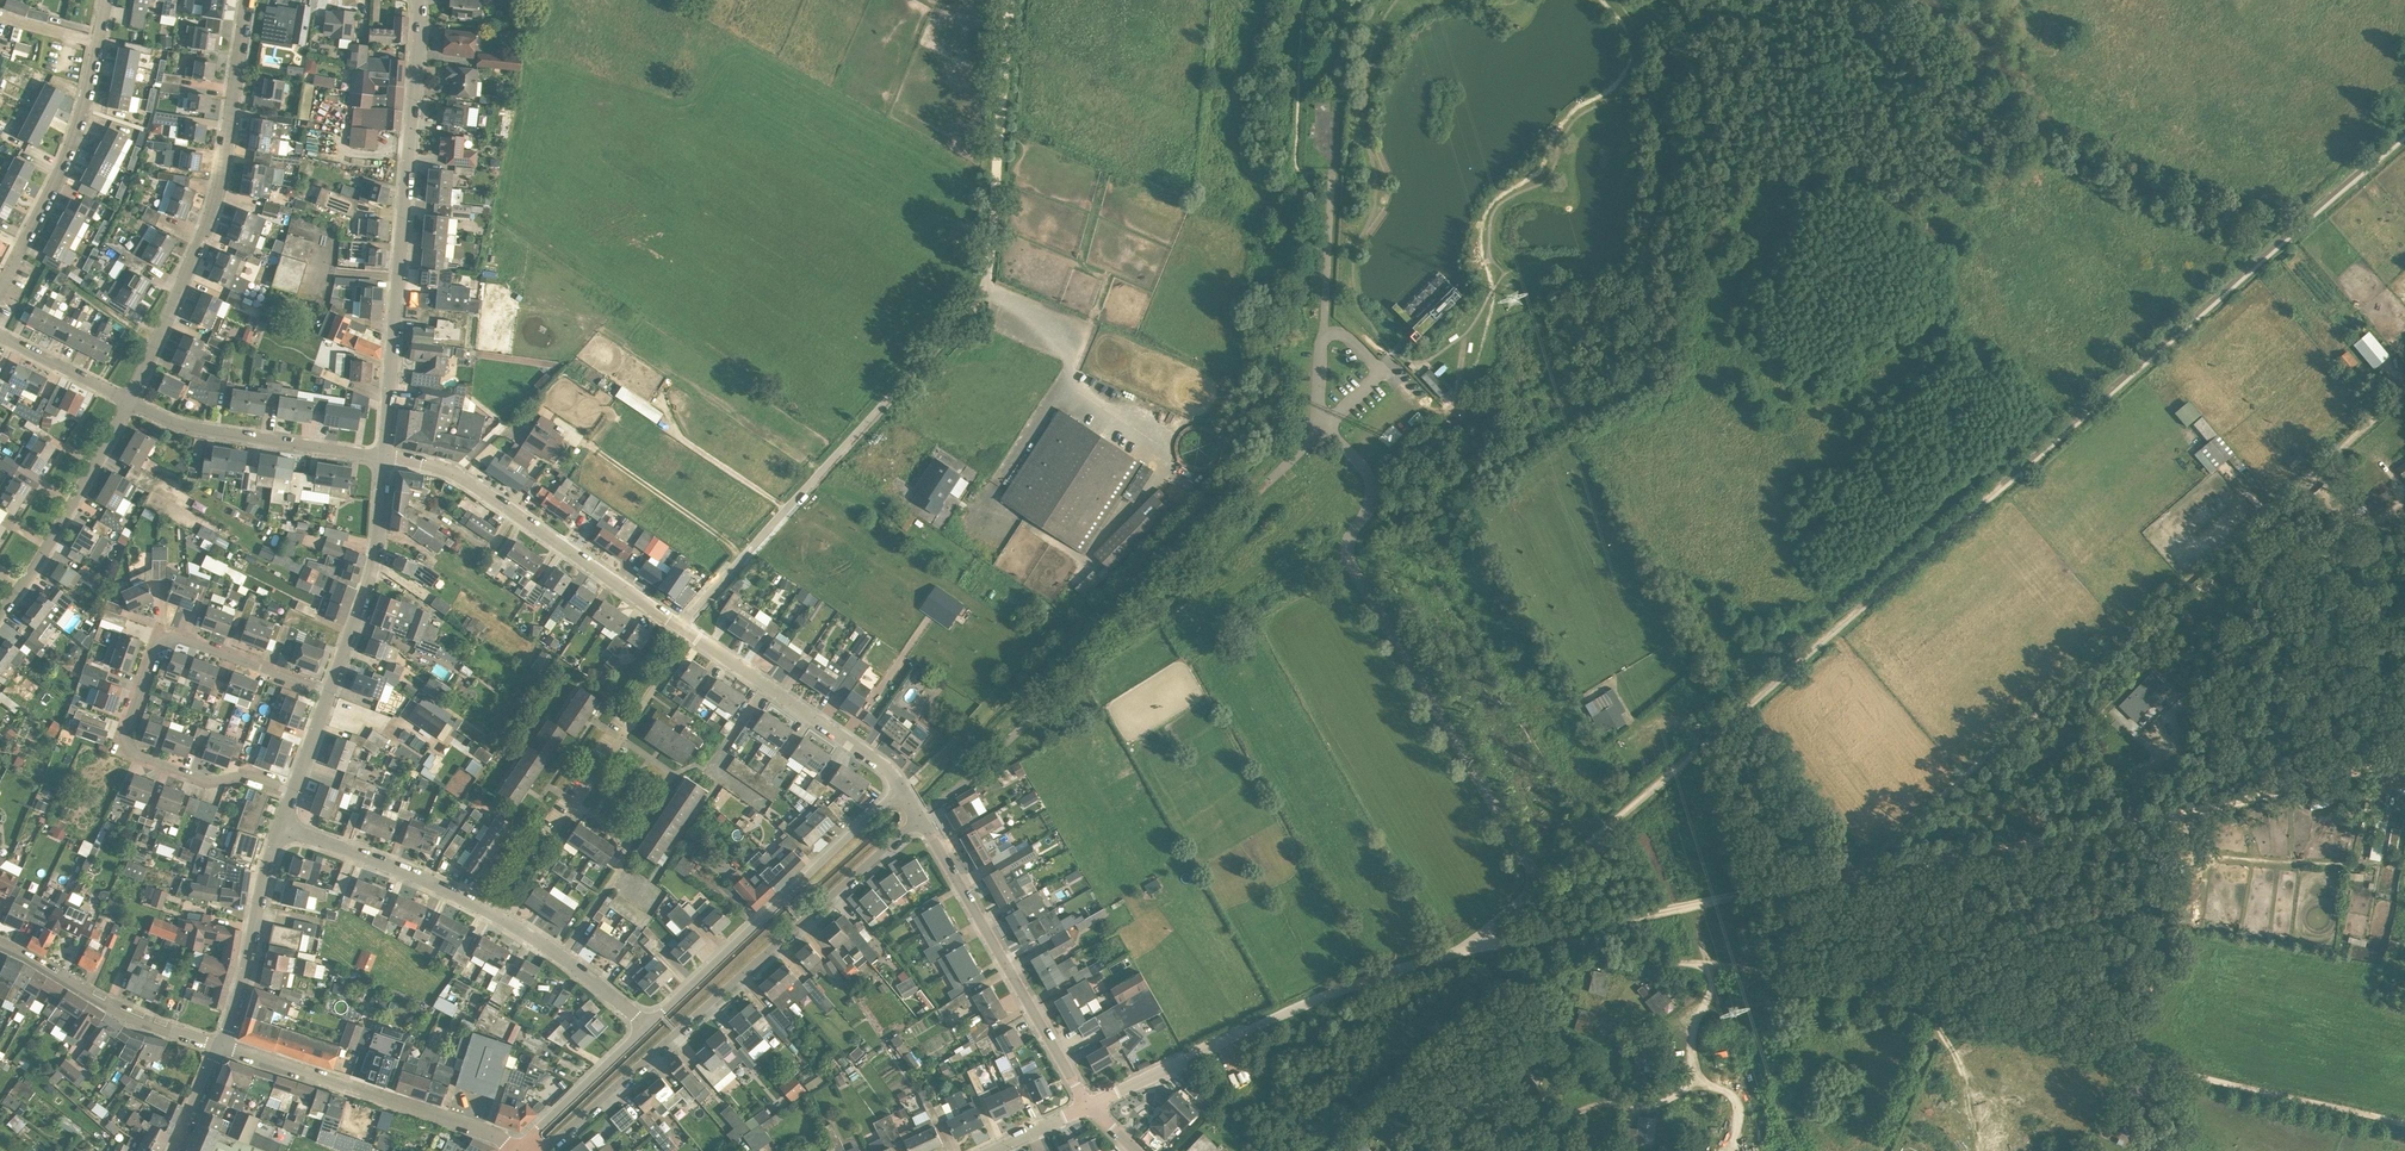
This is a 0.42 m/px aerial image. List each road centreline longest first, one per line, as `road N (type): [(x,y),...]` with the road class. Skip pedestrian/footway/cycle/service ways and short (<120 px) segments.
road 1 (track): [(1539,881),(2404,135)]
road 2 (track): [(1529,939),(1866,991),(2048,1030),(2404,1126)]
road 3 (track): [(1835,887),(2404,393)]
road 4 (track): [(1835,887),(2140,828),(2404,759)]
road 5 (unclassified): [(920,818),(969,779),(1324,427)]
road 6 (unclassified): [(1324,427),(1373,486),(1347,546),(1360,586),(1539,881)]
road 7 (residential): [(542,1150),(920,818)]
road 8 (residential): [(293,792),(244,773),(205,780),(134,754),(124,731),(155,645),(176,636),(329,692)]
road 9 (residential): [(130,398),(213,198),(244,0)]
road 10 (residential): [(486,912),(537,840),(556,834),(691,635)]
road 11 (residential): [(900,790),(647,1025)]
road 12 (residential): [(680,627),(458,476),(384,458)]
road 13 (residential): [(1088,1103),(920,818)]
road 14 (track): [(1164,681),(1202,657),(1183,617),(1266,565),(1358,462)]
road 15 (residential): [(517,1149),(220,1048)]
road 16 (track): [(1529,939),(1835,887)]
road 17 (residential): [(0,282),(75,131),(101,0)]
road 18 (track): [(1010,0),(984,285)]
road 19 (residential): [(399,277),(418,0)]
road 20 (unclassified): [(1218,1044),(1341,988),(1472,948)]
road 21 (residential): [(384,458),(189,424),(130,398)]
road 22 (residential): [(900,790),(876,762),(691,635)]
road 23 (residential): [(0,610),(56,534),(130,398)]
road 24 (residential): [(0,949),(127,1018),(220,1048)]
road 25 (residential): [(329,692),(369,583),(384,458)]
road 26 (residential): [(220,1048),(281,827)]
road 27 (residential): [(486,912),(281,827)]
road 28 (residential): [(647,1025),(486,912)]
road 29 (residential): [(384,458),(399,277)]
road 30 (residential): [(647,1025),(517,1149)]
road 31 (track): [(787,510),(675,434),(656,394)]
road 32 (unclassified): [(1463,335),(1452,409),(1438,411),(1387,358)]
road 33 (unclassified): [(1324,335),(1332,175)]
road 34 (track): [(1946,1008),(1883,1150)]
road 35 (residential): [(130,398),(0,333)]
road 36 (residential): [(1088,1103),(1218,1044)]

